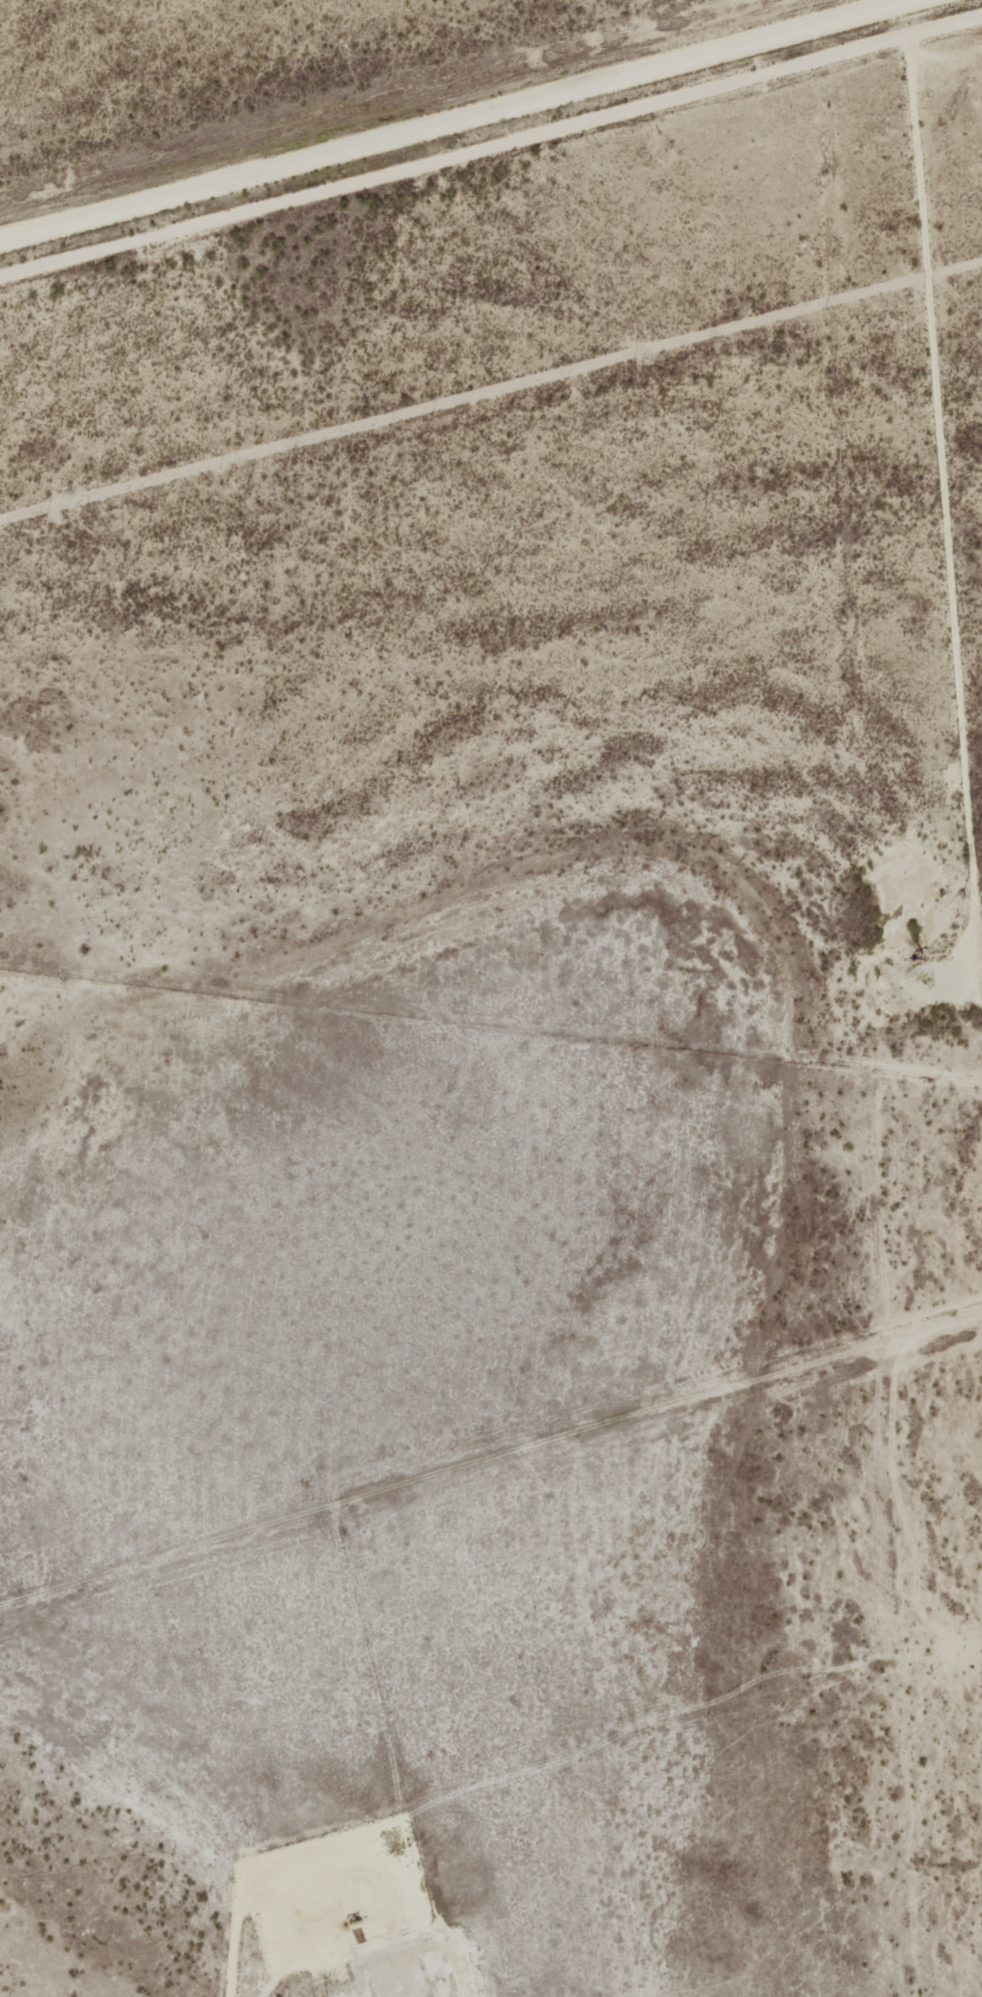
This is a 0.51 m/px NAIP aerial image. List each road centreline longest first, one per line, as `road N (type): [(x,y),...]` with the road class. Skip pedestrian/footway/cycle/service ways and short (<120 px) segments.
road 1 (residential): [(0,265),(981,8)]

